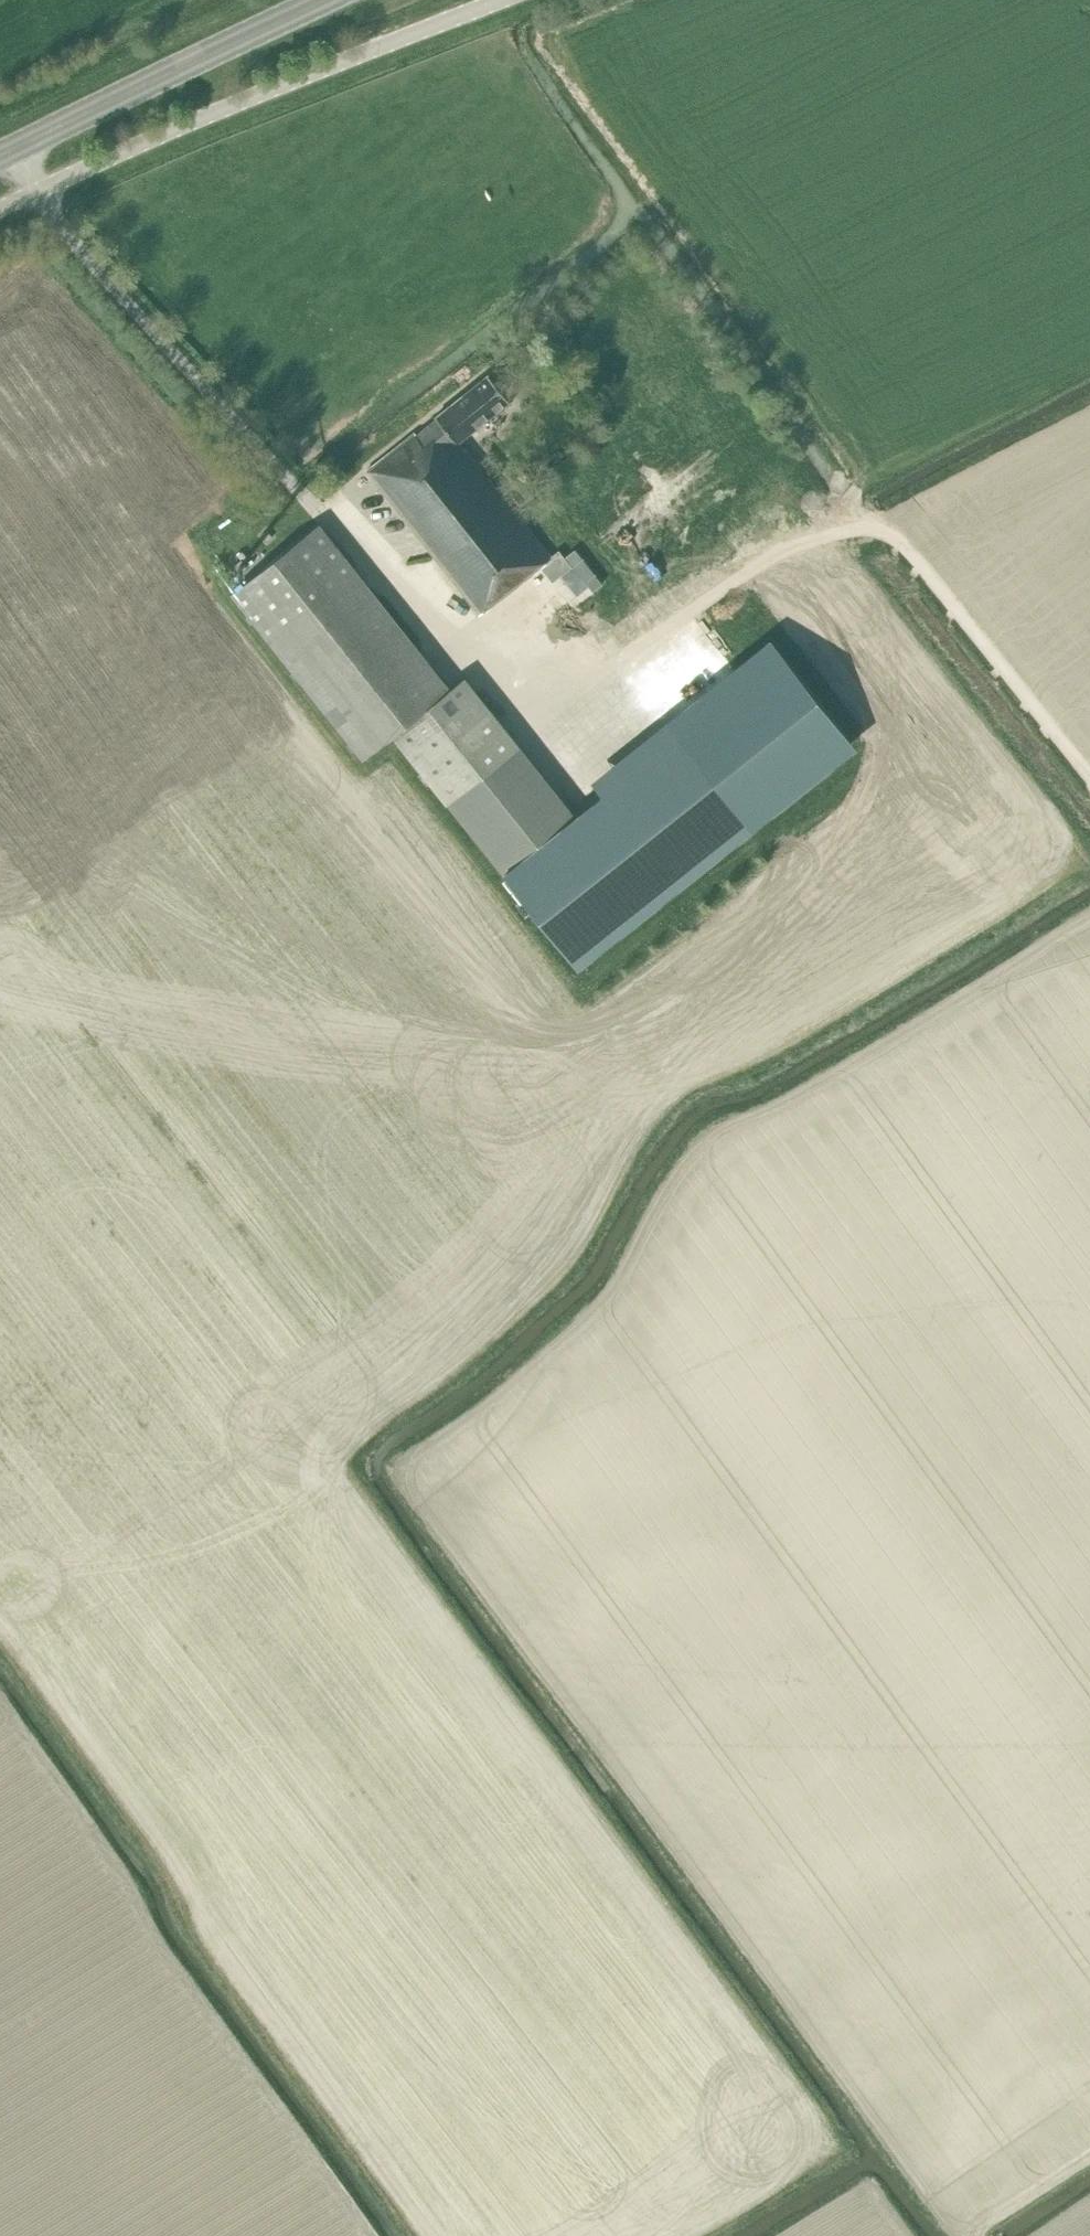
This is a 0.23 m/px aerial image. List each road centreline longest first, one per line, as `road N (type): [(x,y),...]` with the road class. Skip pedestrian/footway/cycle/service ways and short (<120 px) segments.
road 1 (track): [(608,670),(785,551),(863,527),(907,554),(1089,786)]
road 2 (unclassified): [(33,192),(504,0)]
road 3 (primary): [(8,151),(320,0)]

